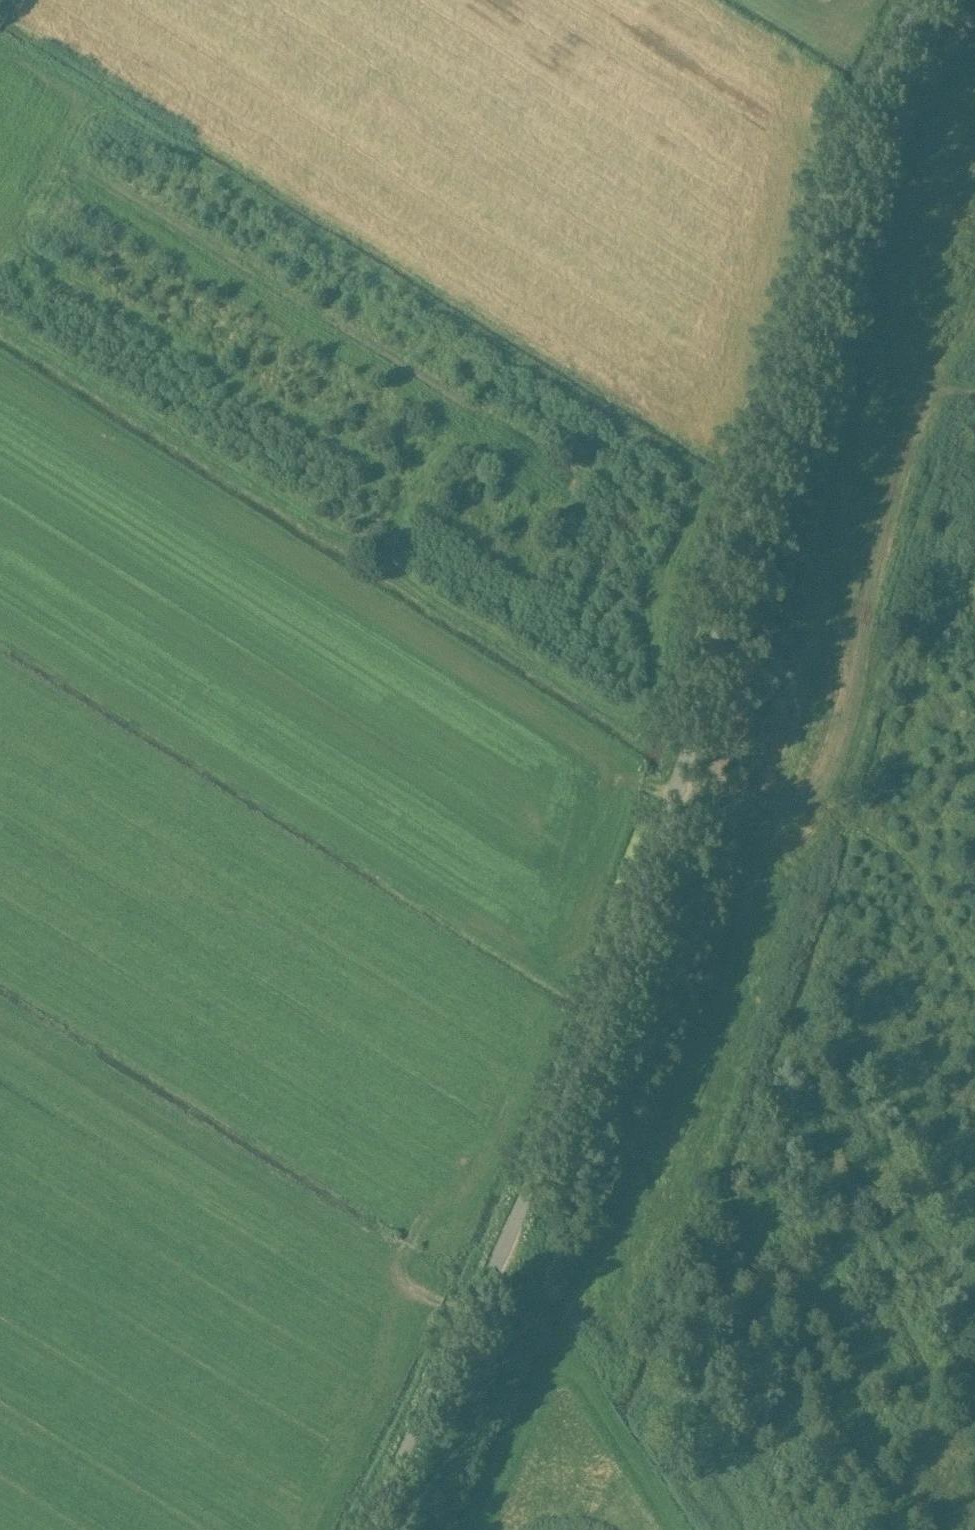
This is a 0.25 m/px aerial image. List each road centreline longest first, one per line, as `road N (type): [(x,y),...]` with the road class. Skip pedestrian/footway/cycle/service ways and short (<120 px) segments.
road 1 (unclassified): [(366,1529),(553,1116),(680,772),(742,541),(859,167),(927,0)]
road 2 (track): [(974,396),(947,386),(822,795),(770,805),(670,800)]
road 3 (track): [(440,1182),(358,1397)]
road 4 (track): [(399,1279),(296,1209)]

